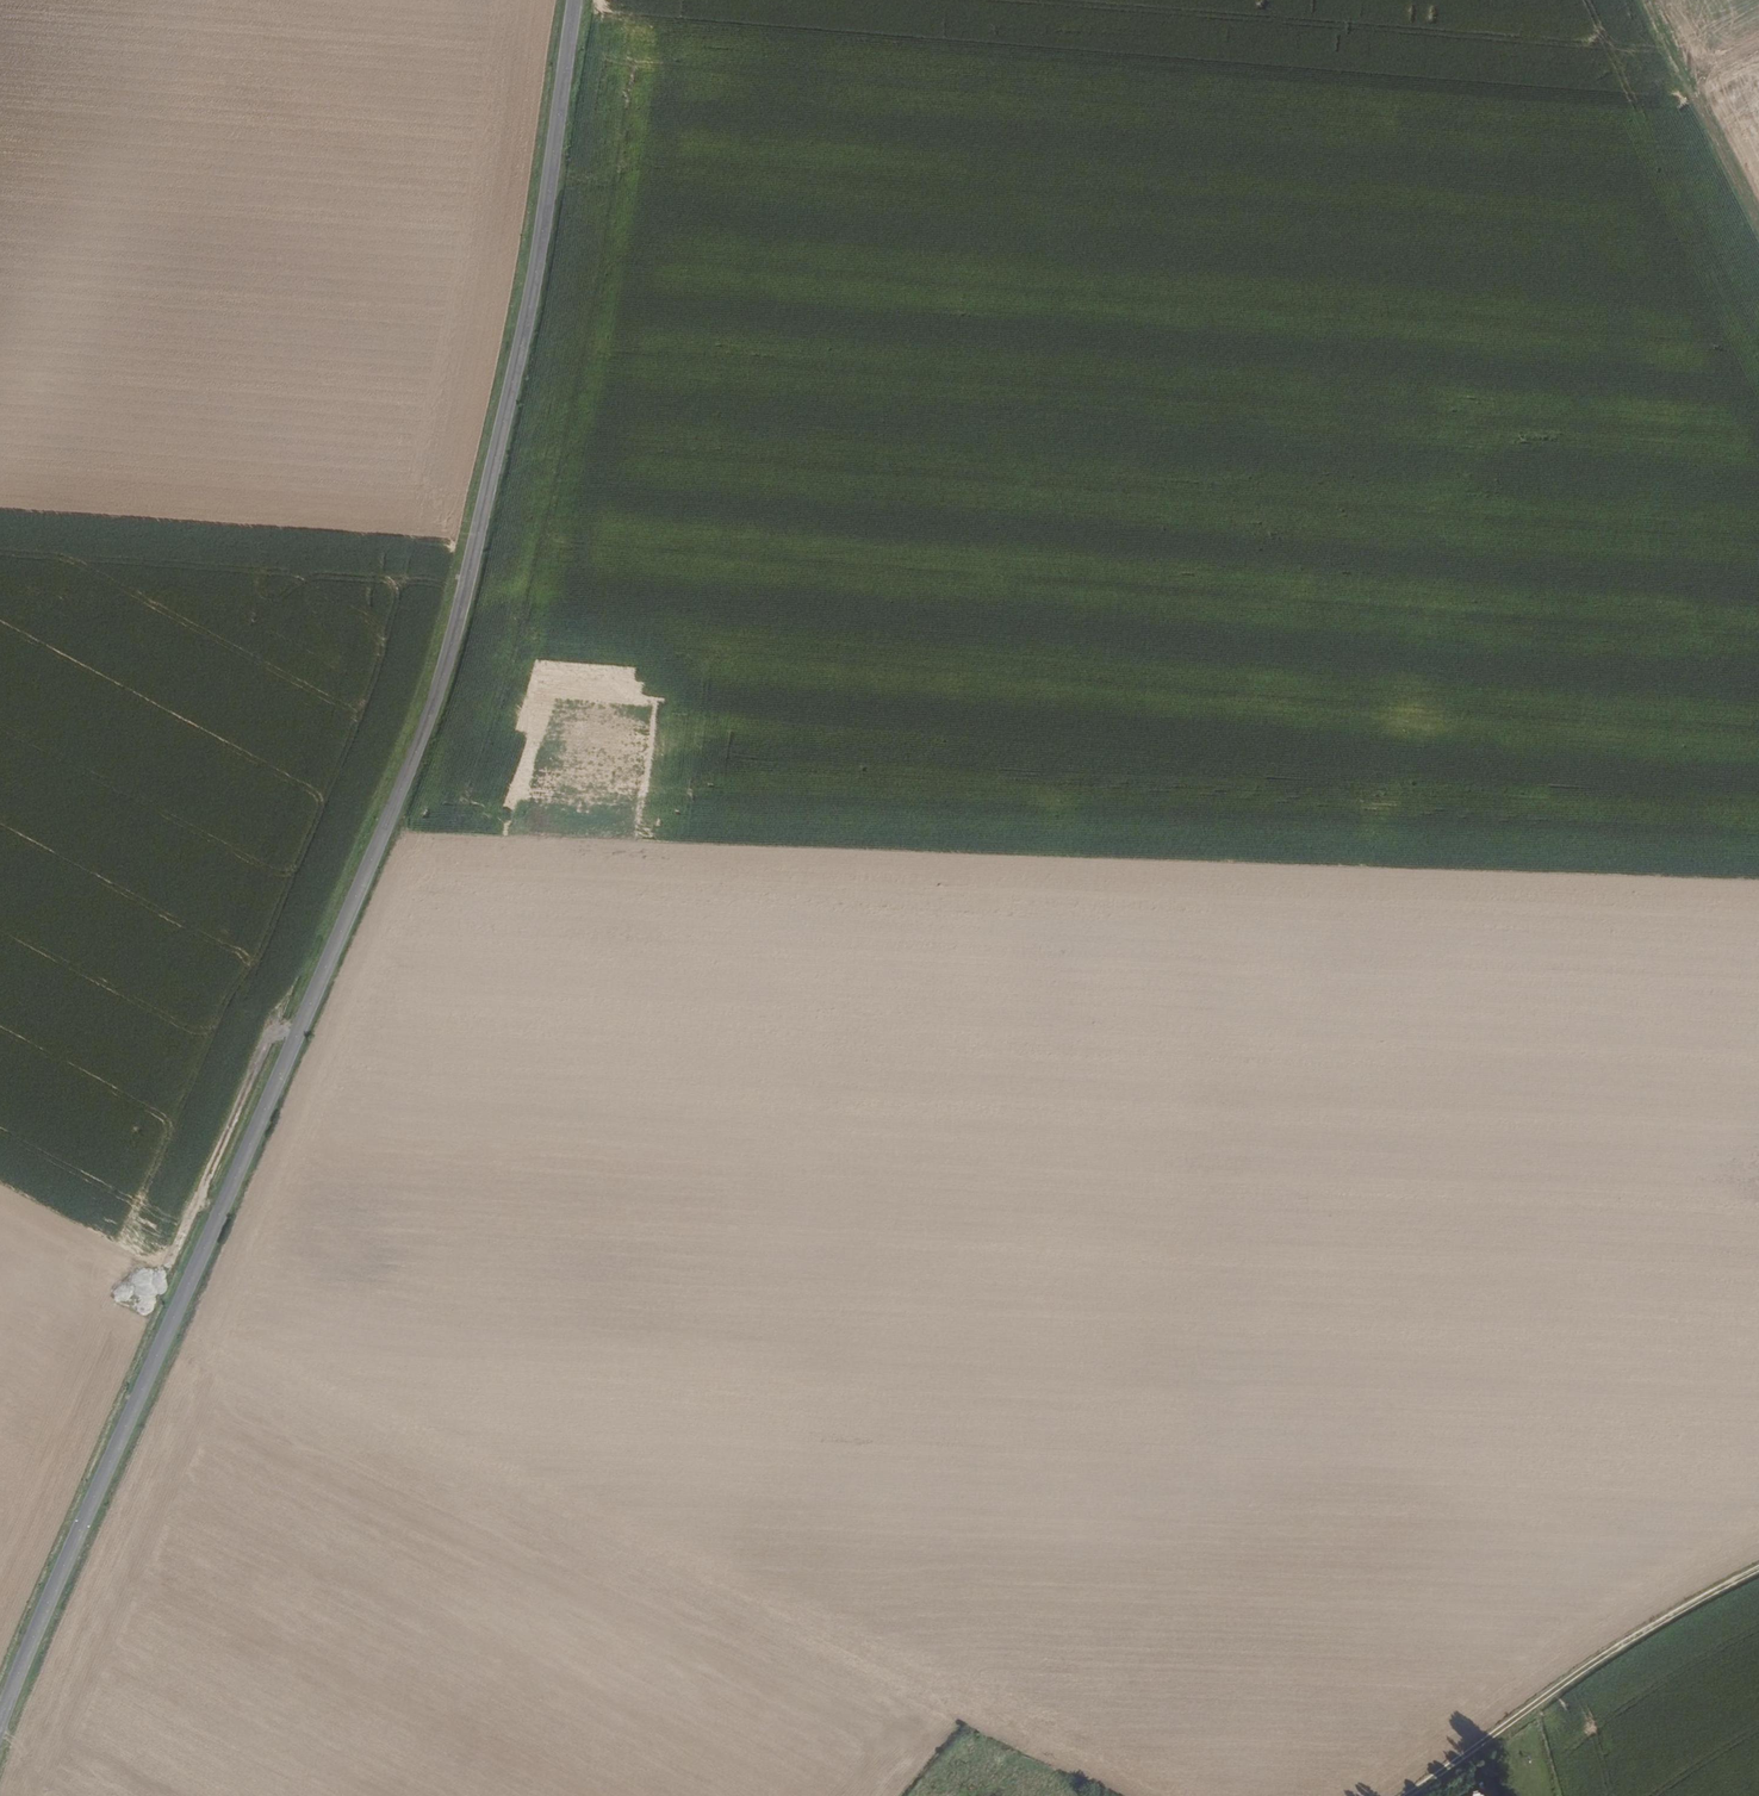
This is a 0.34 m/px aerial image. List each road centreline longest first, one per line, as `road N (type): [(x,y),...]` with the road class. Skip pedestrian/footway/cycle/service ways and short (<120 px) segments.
road 1 (tertiary): [(574,0),(548,207),(442,681),(0,1725)]
road 2 (track): [(1758,1568),(1500,1714),(1392,1795)]
road 3 (track): [(1645,0),(1758,234)]

